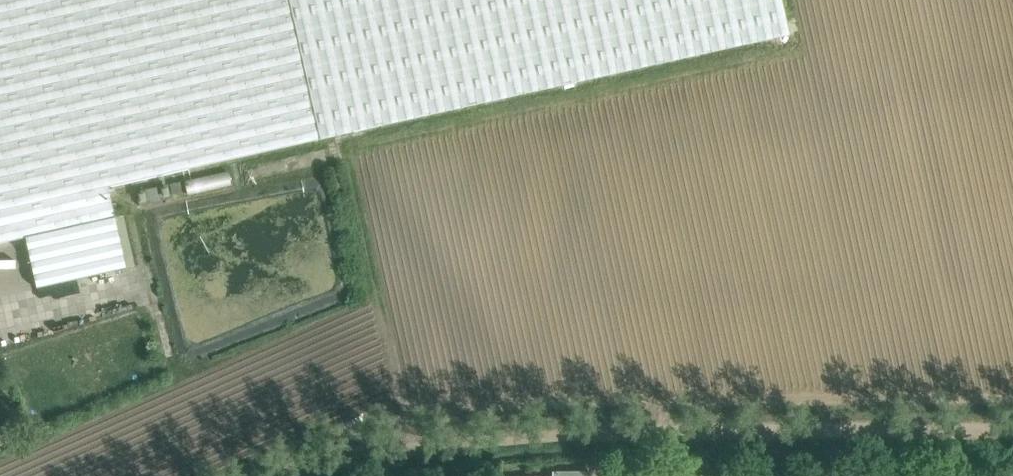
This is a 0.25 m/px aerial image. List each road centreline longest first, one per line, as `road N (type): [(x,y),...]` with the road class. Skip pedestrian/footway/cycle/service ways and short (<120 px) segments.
road 1 (track): [(1012,426),(621,428),(360,452),(276,475)]

